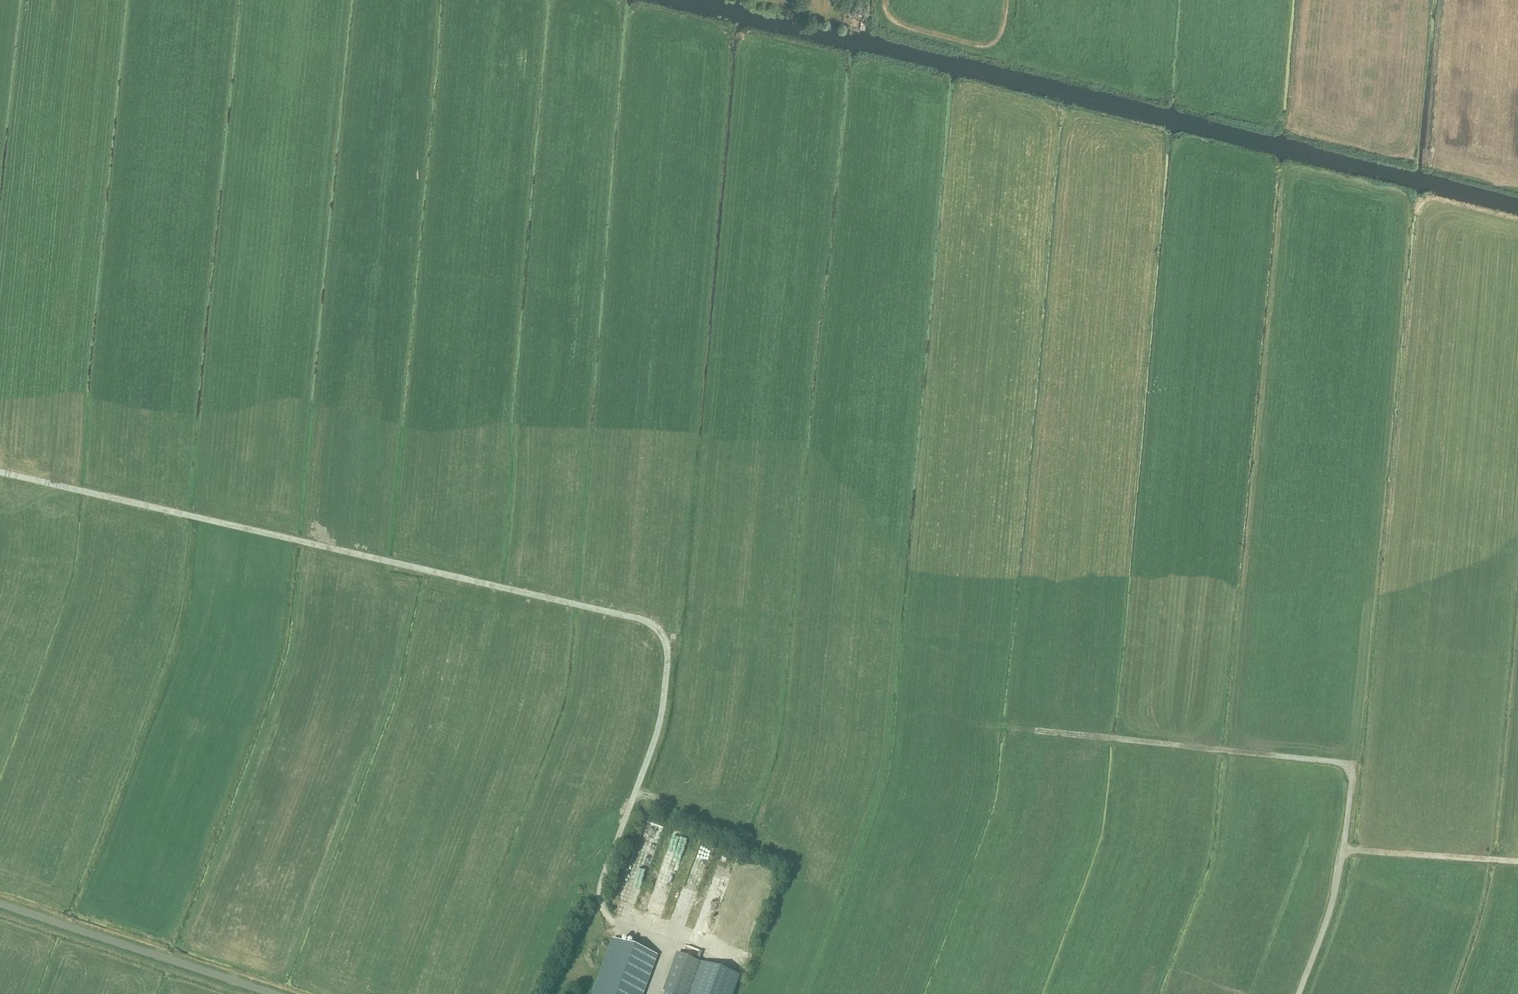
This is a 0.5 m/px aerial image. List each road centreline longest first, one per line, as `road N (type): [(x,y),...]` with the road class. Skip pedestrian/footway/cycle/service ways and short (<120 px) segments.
road 1 (track): [(651,993),(670,940),(612,921),(601,900),(659,733),(668,642),(649,621),(0,471)]
road 2 (unclassified): [(273,993),(0,904)]

